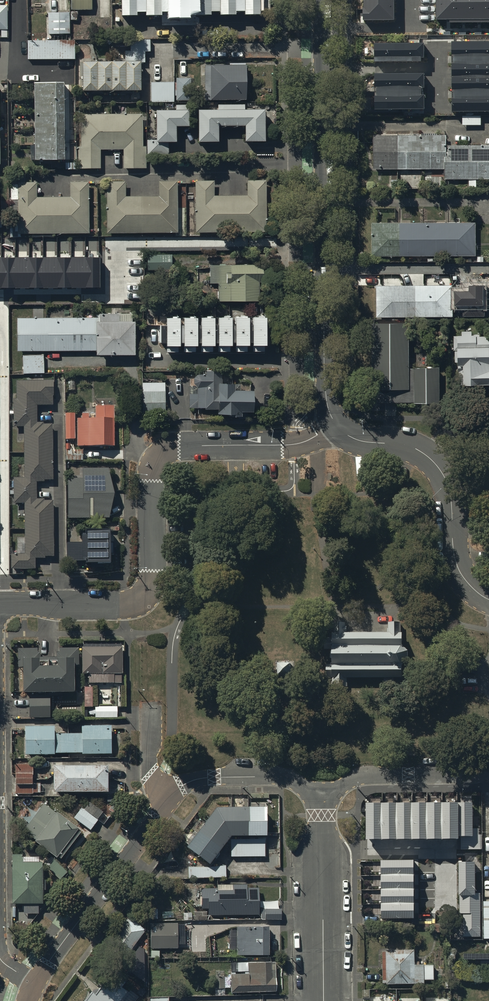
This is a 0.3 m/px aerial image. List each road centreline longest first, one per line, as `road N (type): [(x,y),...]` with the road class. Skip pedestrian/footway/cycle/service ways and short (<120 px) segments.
road 1 (residential): [(333,422),(295,444),(164,451),(153,472),(154,580),(140,602),(0,605)]
road 2 (residential): [(333,422),(324,373),(322,0)]
road 3 (residential): [(488,600),(456,564),(449,493),(436,465),(417,449),(350,437),(333,422)]
road 4 (residential): [(169,794),(35,984)]
road 5 (residential): [(324,1000),(321,791)]
road 6 (residential): [(488,767),(472,775),(359,779),(321,791)]
road 7 (residential): [(321,791),(287,778),(214,777),(169,794)]

